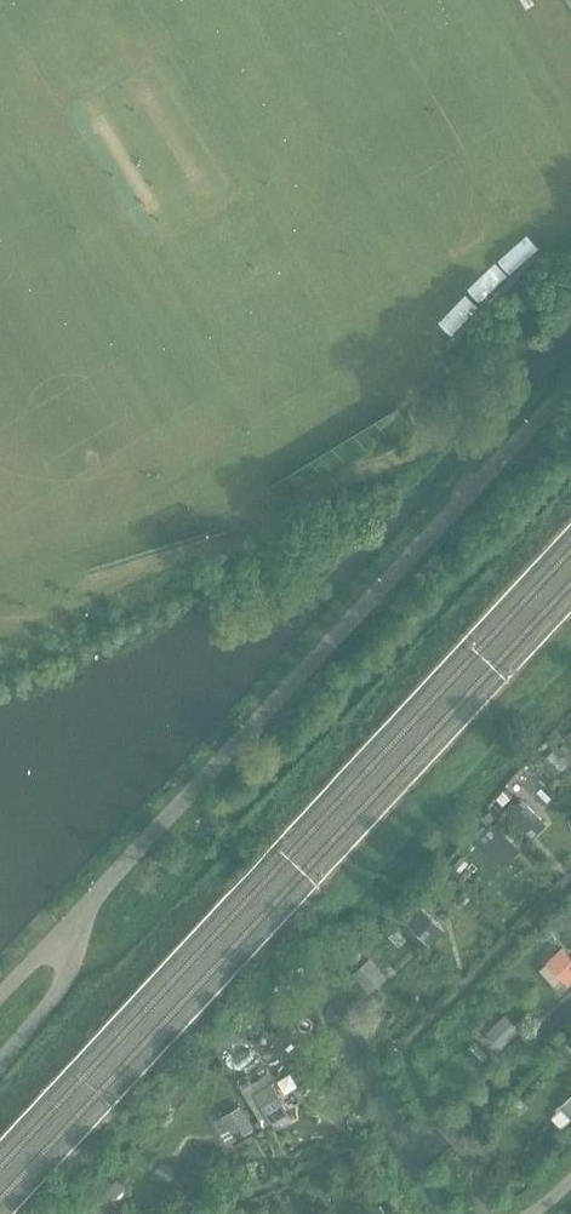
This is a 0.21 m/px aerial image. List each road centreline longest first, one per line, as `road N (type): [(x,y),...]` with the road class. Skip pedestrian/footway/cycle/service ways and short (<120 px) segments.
road 1 (unclassified): [(570,387),(0,1001)]

